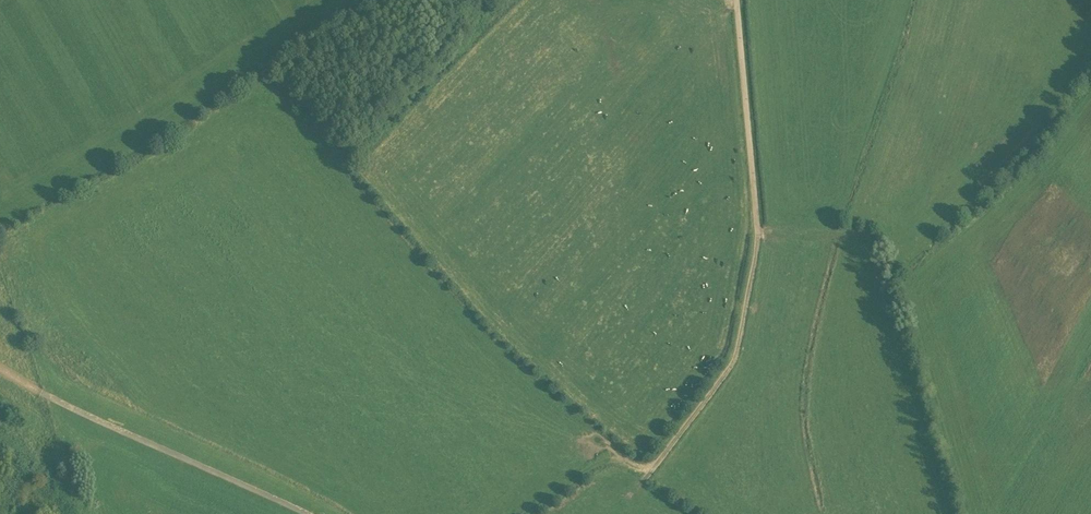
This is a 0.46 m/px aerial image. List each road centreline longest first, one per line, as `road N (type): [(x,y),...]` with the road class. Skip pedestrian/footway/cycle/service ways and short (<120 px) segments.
road 1 (track): [(737,0),(758,230),(736,354),(658,466),(602,460),(528,513)]

